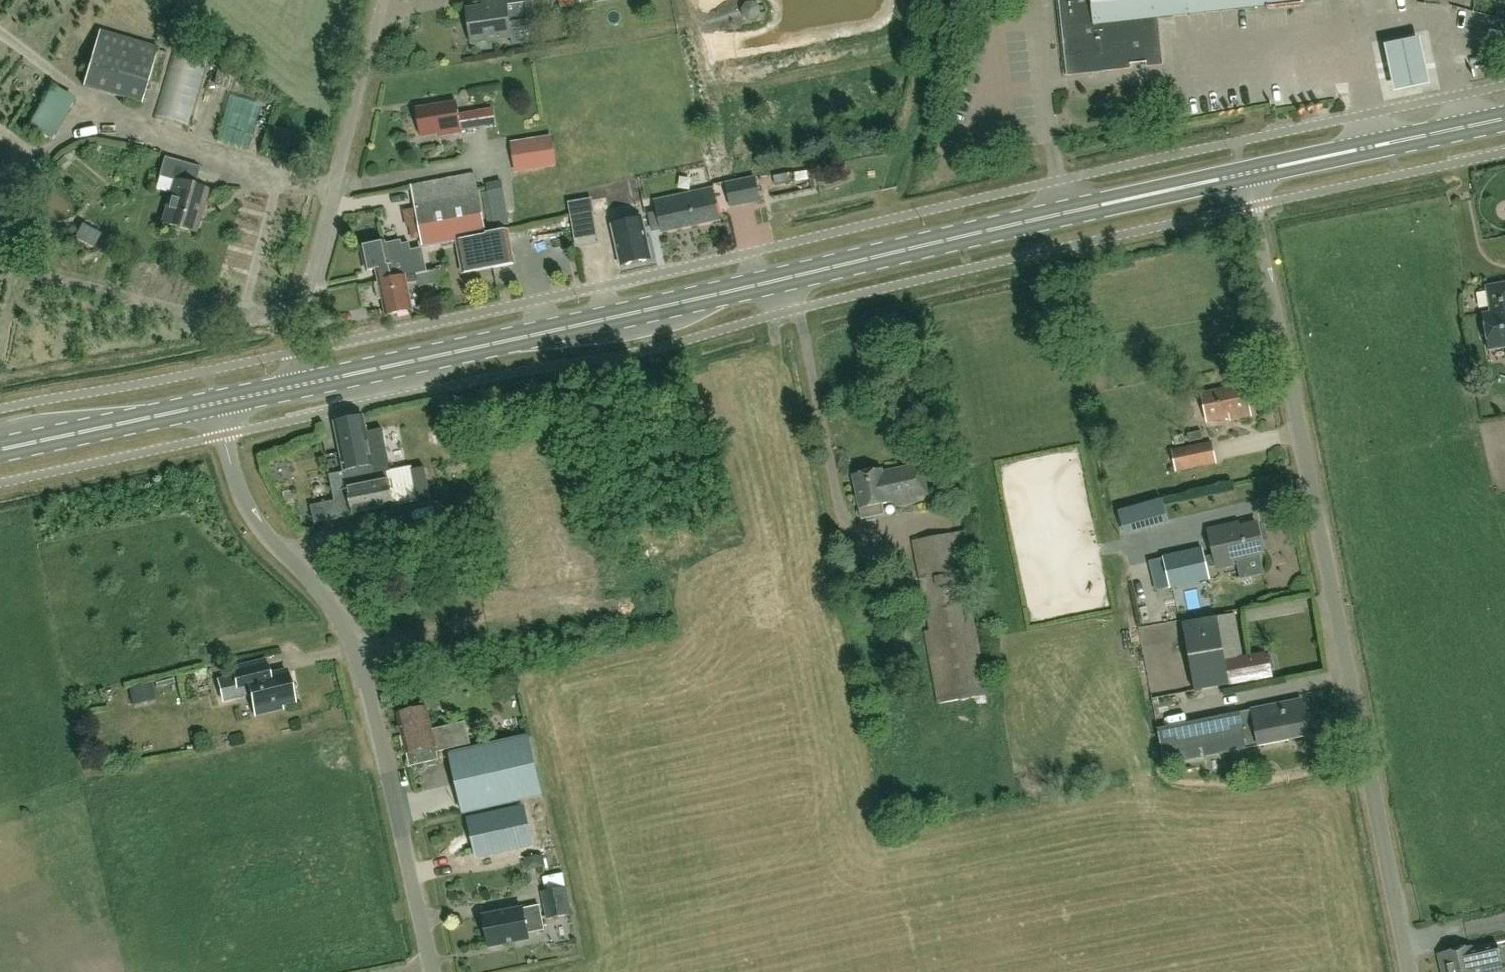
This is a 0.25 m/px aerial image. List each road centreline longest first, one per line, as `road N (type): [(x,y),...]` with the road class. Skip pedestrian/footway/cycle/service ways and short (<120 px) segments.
road 1 (primary): [(299,386),(1242,175)]
road 2 (unclassified): [(1408,971),(1242,175)]
road 3 (unclassified): [(431,971),(358,647),(335,608),(260,527),(215,403)]
road 4 (unclassified): [(299,386),(297,318),(382,0)]
road 5 (primary): [(1242,175),(1504,119)]
road 6 (primary): [(0,450),(215,403)]

